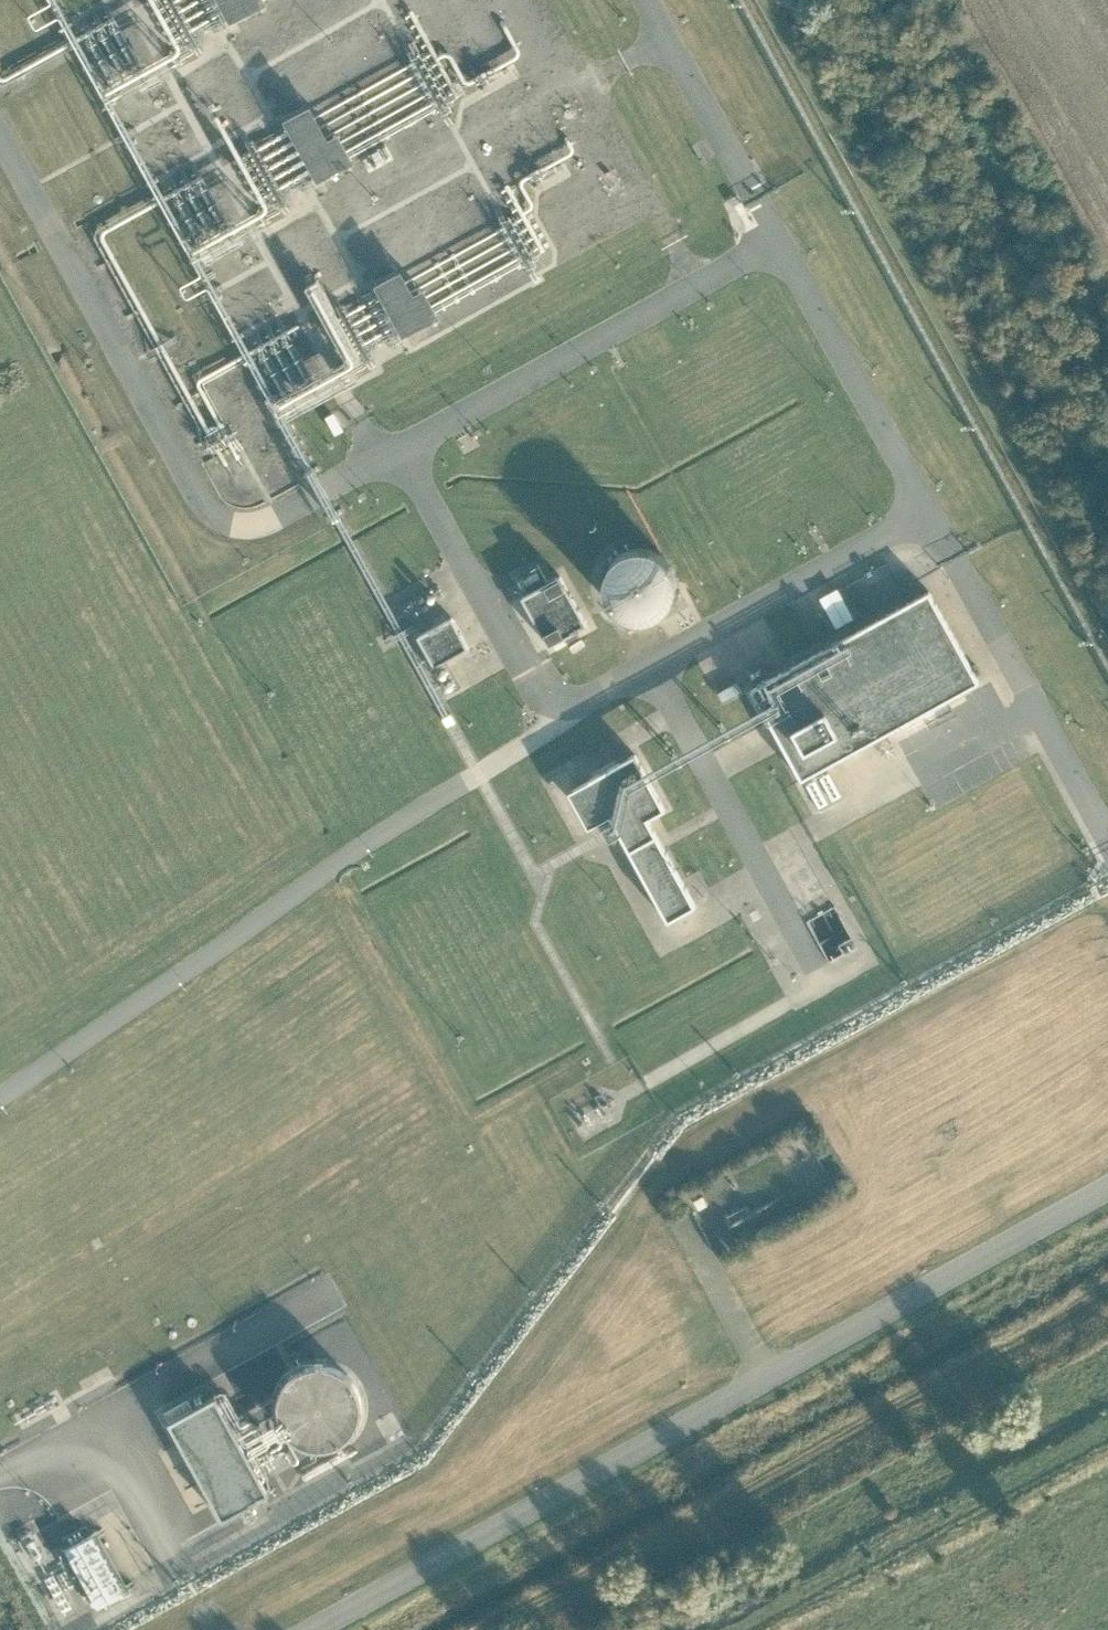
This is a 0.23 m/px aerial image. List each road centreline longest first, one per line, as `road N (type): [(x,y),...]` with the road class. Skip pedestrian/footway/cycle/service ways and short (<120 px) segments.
road 1 (unclassified): [(323,1629),(1107,1199)]

